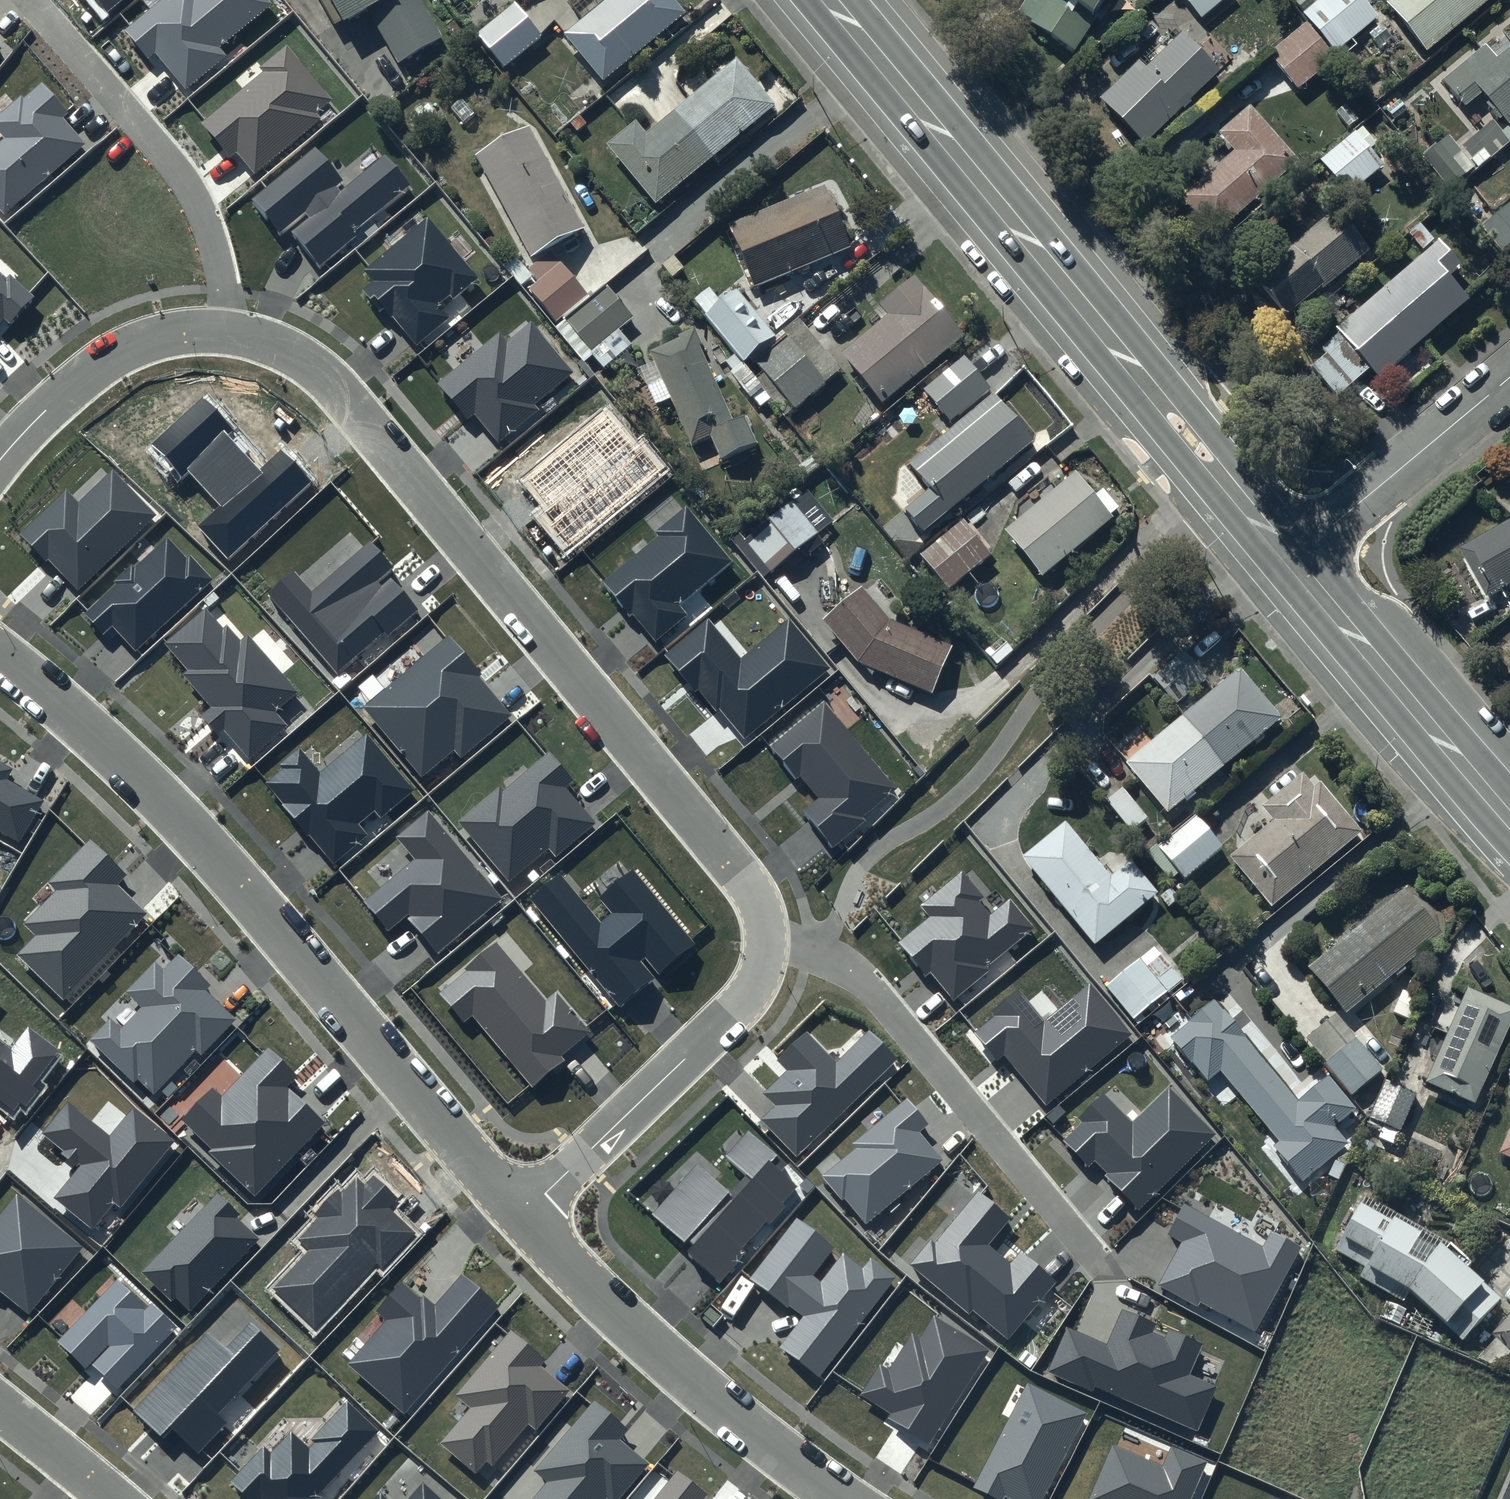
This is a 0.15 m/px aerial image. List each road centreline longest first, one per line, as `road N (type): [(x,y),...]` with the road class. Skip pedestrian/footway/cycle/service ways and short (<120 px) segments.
road 1 (residential): [(226,329),(305,360),(339,387),(762,907),(766,942),(758,976),(728,1018),(523,1214)]
road 2 (residential): [(0,654),(116,752),(214,856),(523,1214)]
road 3 (secondary): [(812,0),(1281,567)]
road 4 (residential): [(523,1214),(682,1374),(842,1498)]
road 5 (residential): [(29,0),(186,181),(209,228),(226,329)]
road 6 (secondary): [(1281,567),(1509,829)]
road 7 (residential): [(1281,567),(1509,379)]
road 8 (residential): [(0,463),(112,355),(175,331),(226,329)]
road 9 (residential): [(113,1498),(0,1407)]

